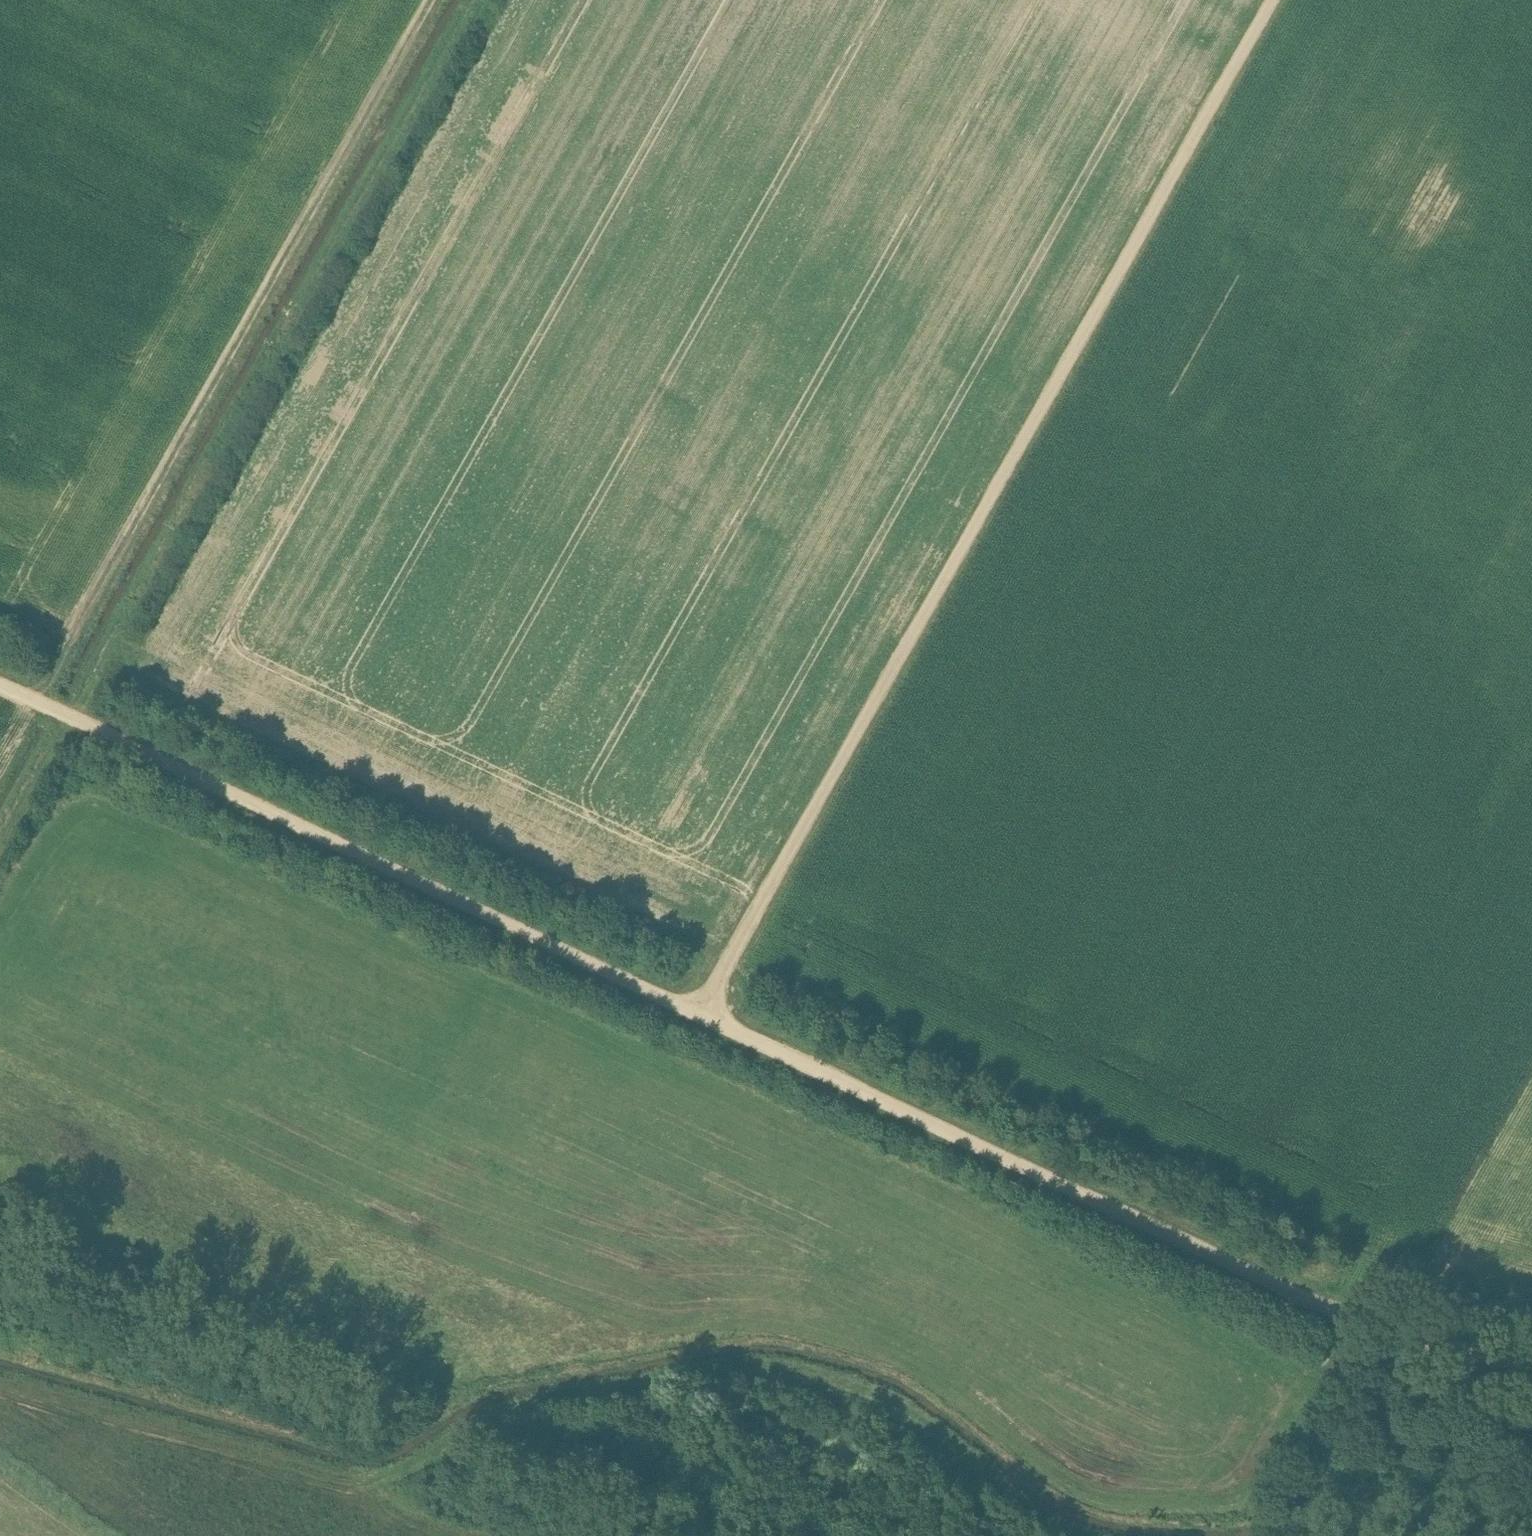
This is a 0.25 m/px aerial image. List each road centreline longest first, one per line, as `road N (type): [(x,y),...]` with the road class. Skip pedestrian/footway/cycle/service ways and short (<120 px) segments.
road 1 (track): [(1274,0),(701,1012)]
road 2 (track): [(701,1012),(1379,1324),(1531,1369)]
road 3 (track): [(484,0),(80,718)]
road 4 (track): [(0,679),(701,1012)]

